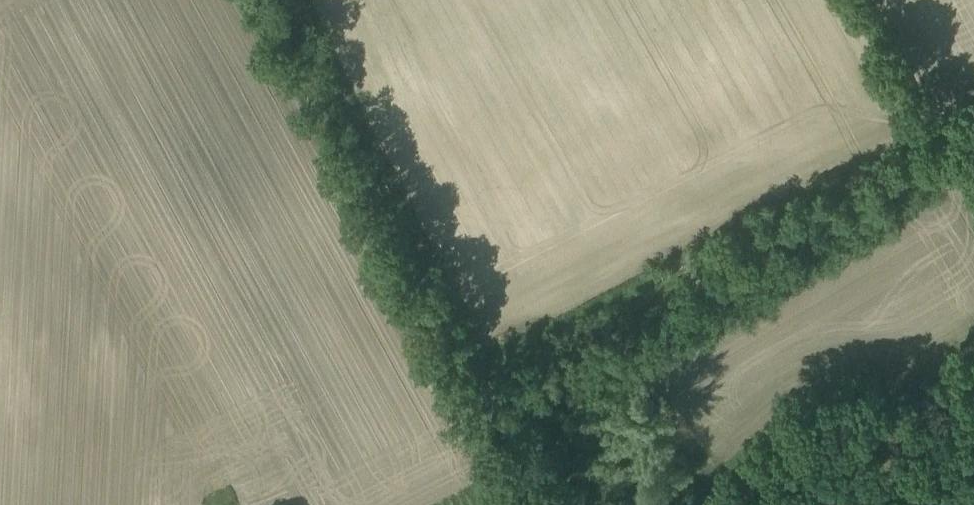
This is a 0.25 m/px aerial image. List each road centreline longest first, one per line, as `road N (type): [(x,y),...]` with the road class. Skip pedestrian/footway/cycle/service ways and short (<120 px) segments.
road 1 (track): [(866,0),(973,190)]

